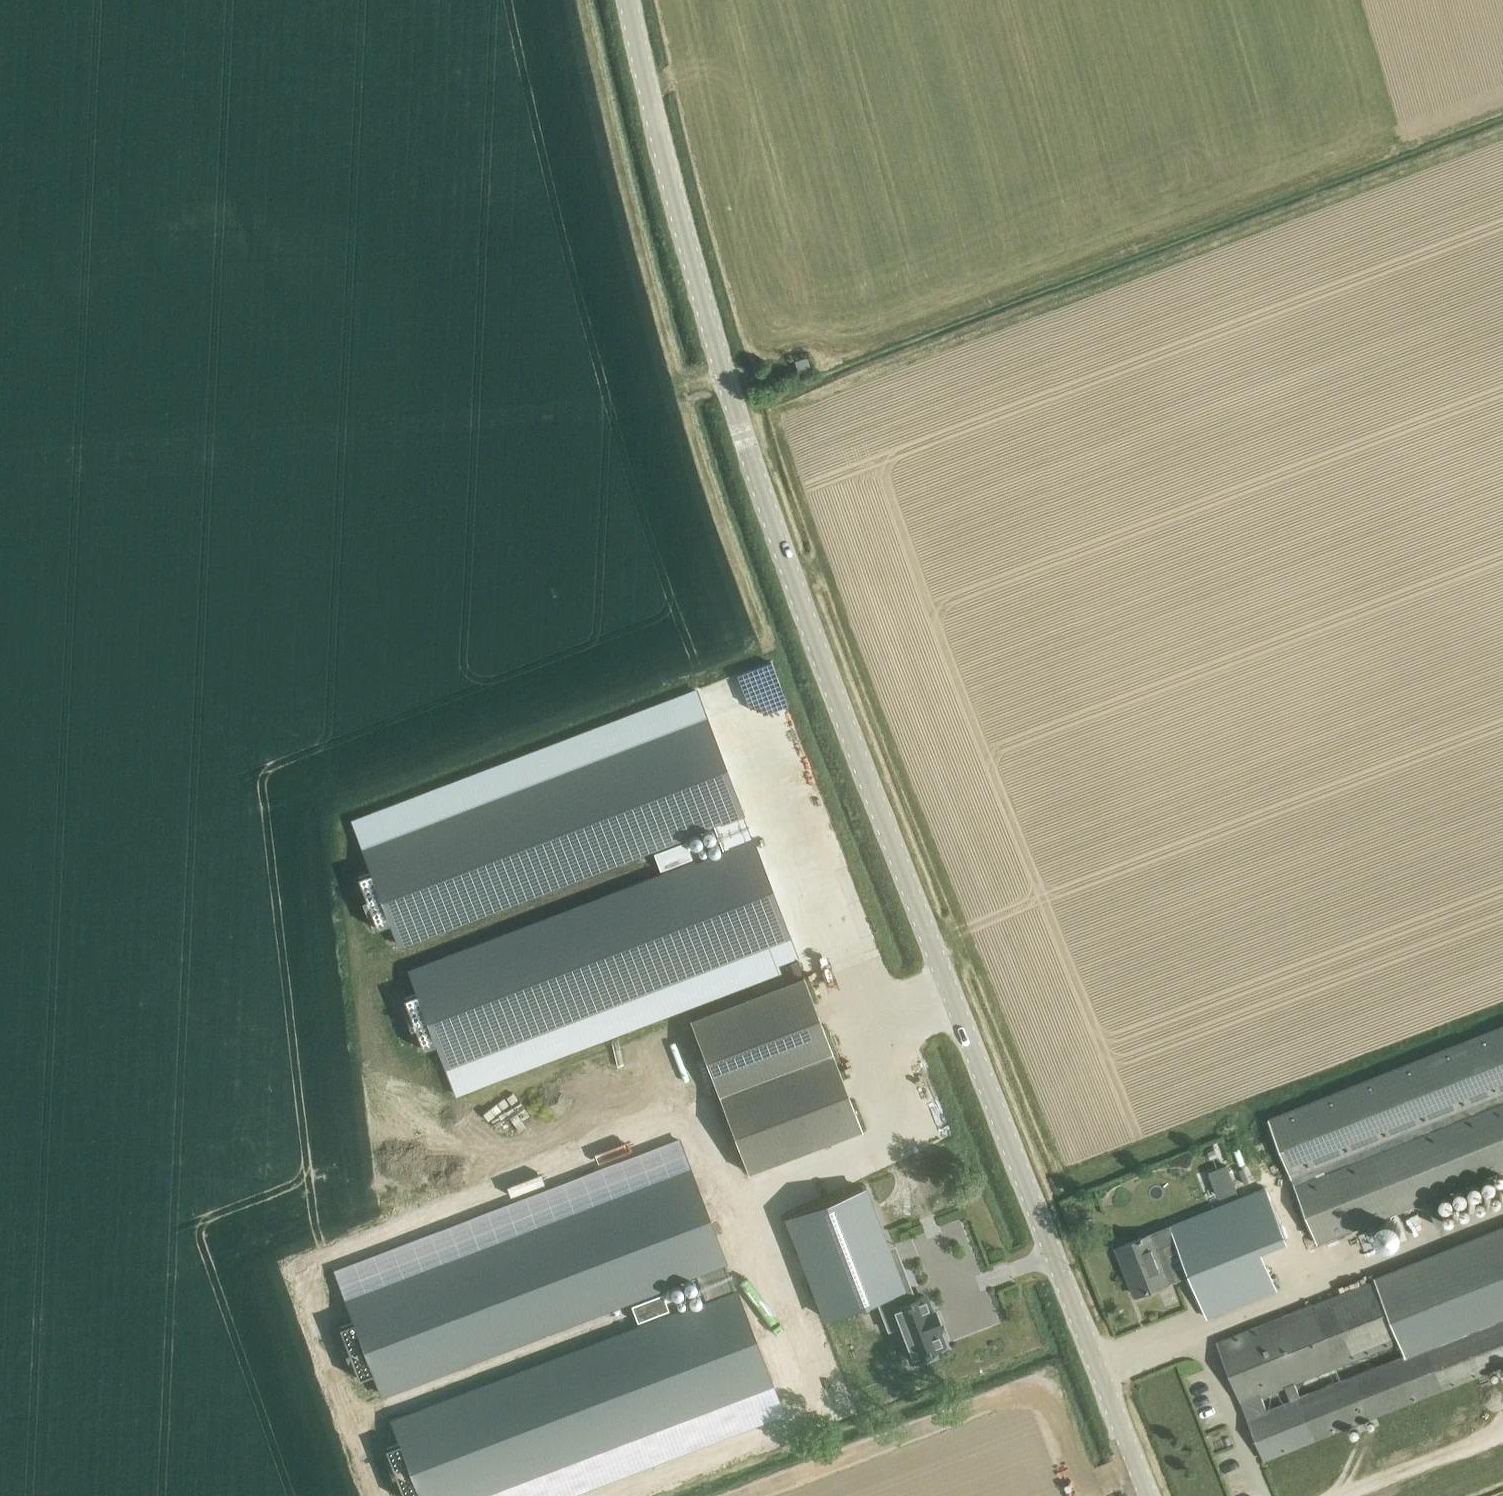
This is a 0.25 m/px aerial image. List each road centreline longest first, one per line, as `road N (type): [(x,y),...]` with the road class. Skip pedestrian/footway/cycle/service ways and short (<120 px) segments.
road 1 (tertiary): [(1160,1495),(741,385),(637,0)]

